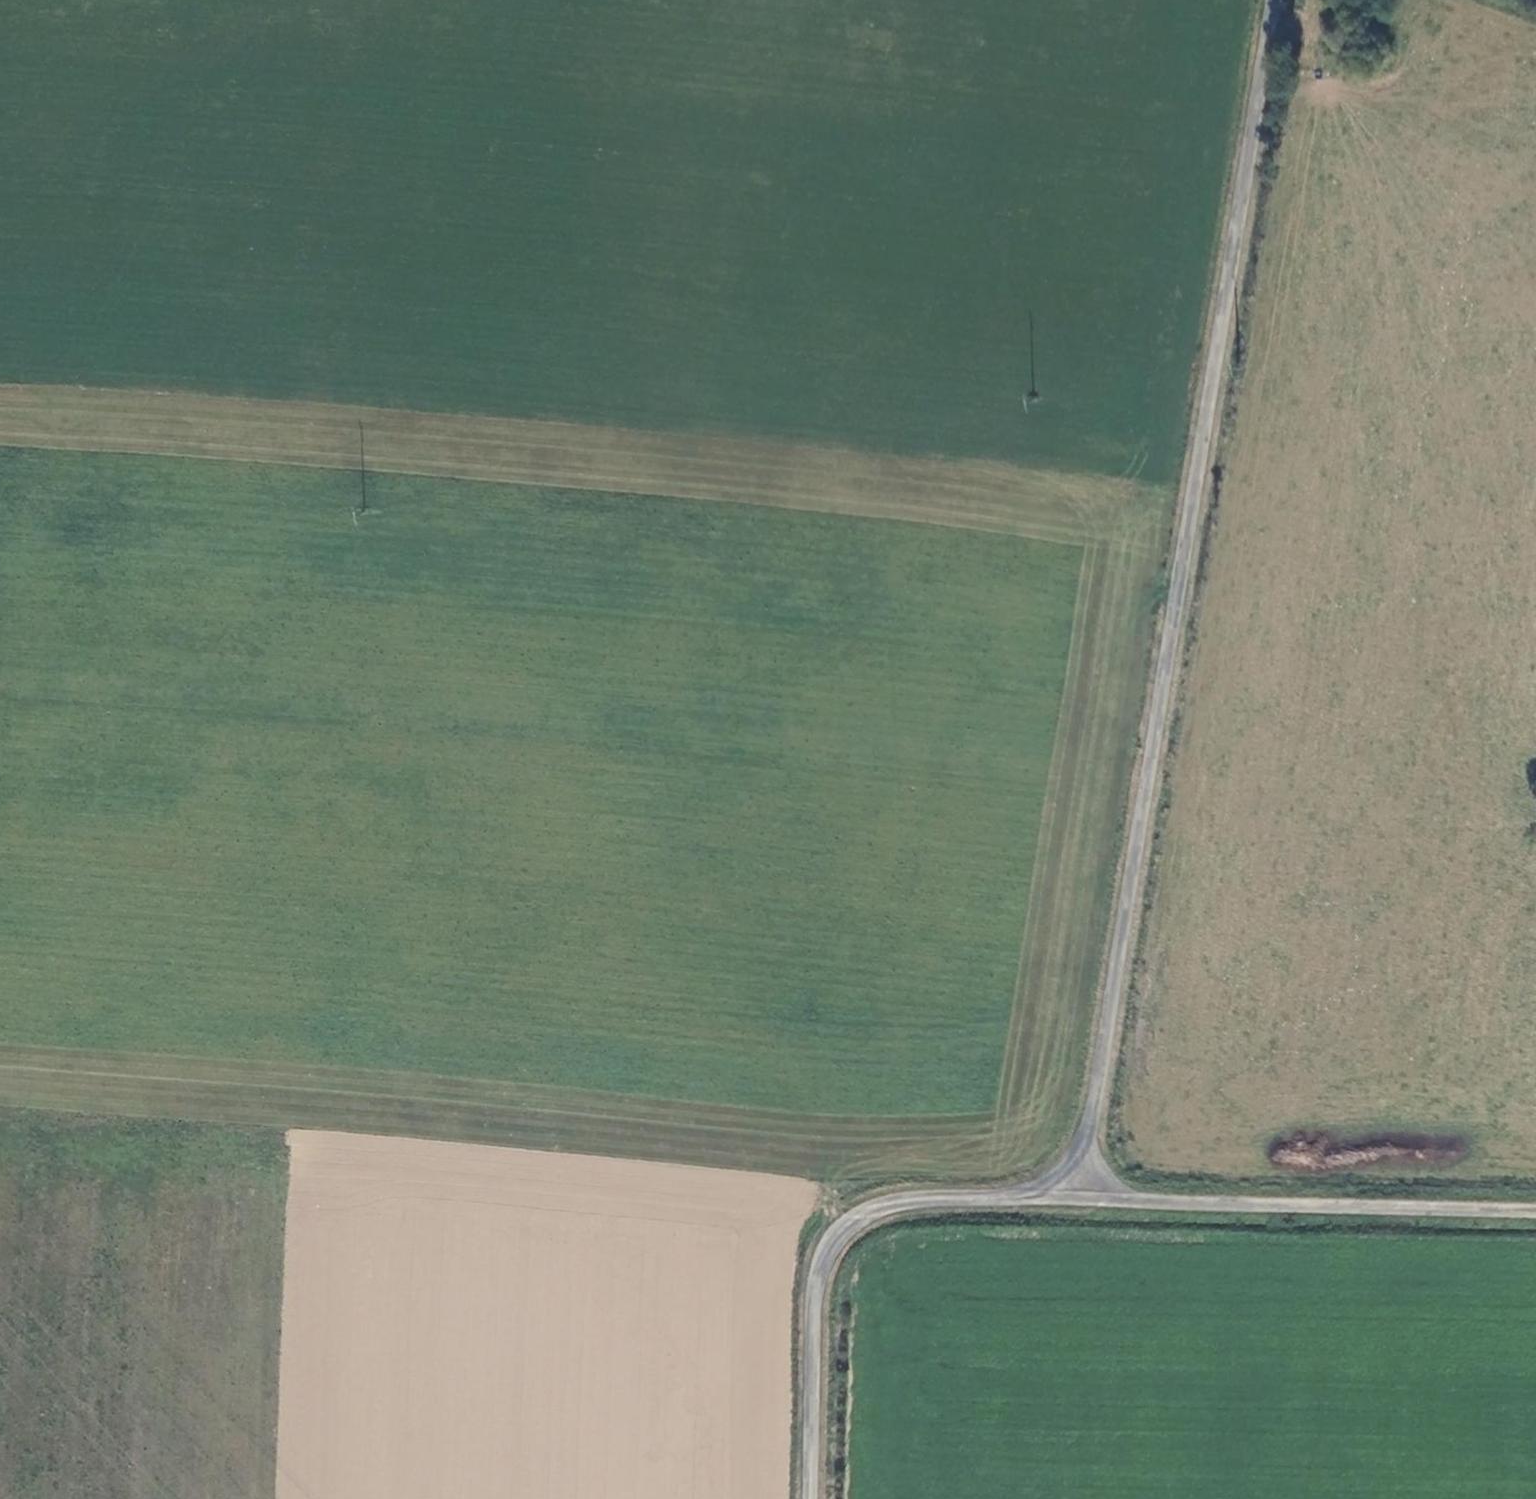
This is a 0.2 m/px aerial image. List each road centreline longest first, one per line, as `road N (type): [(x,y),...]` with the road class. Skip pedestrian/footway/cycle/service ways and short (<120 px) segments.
road 1 (unclassified): [(1065,1176),(1090,1134),(1106,1058),(1276,0)]
road 2 (unclassified): [(808,1498),(812,1335),(821,1271),(842,1227),(888,1201),(1010,1194),(1065,1176)]
road 3 (unclassified): [(1535,1211),(1136,1201),(1065,1176)]

